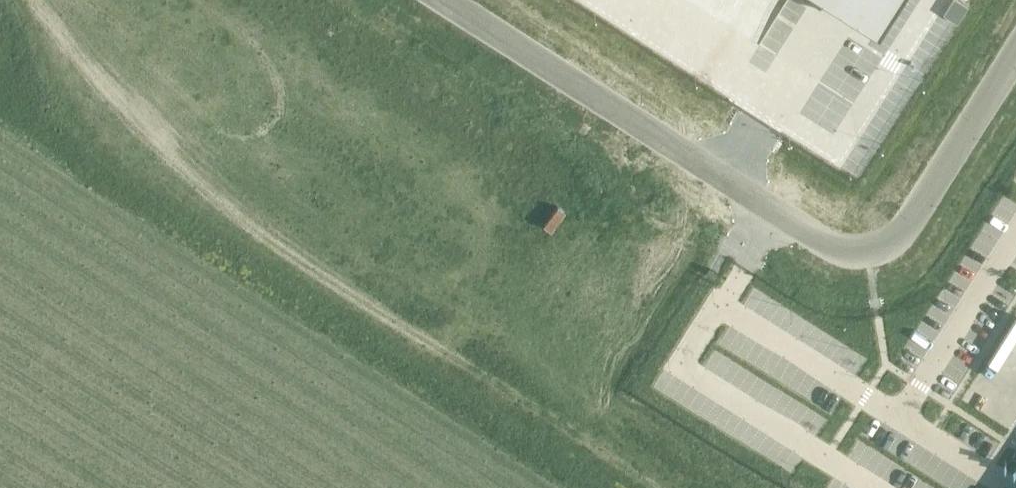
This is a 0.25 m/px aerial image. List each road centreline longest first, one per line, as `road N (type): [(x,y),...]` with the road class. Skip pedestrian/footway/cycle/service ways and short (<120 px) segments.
road 1 (unclassified): [(450,0),(822,239),(868,256),(892,247),(907,228),(1015,58)]

